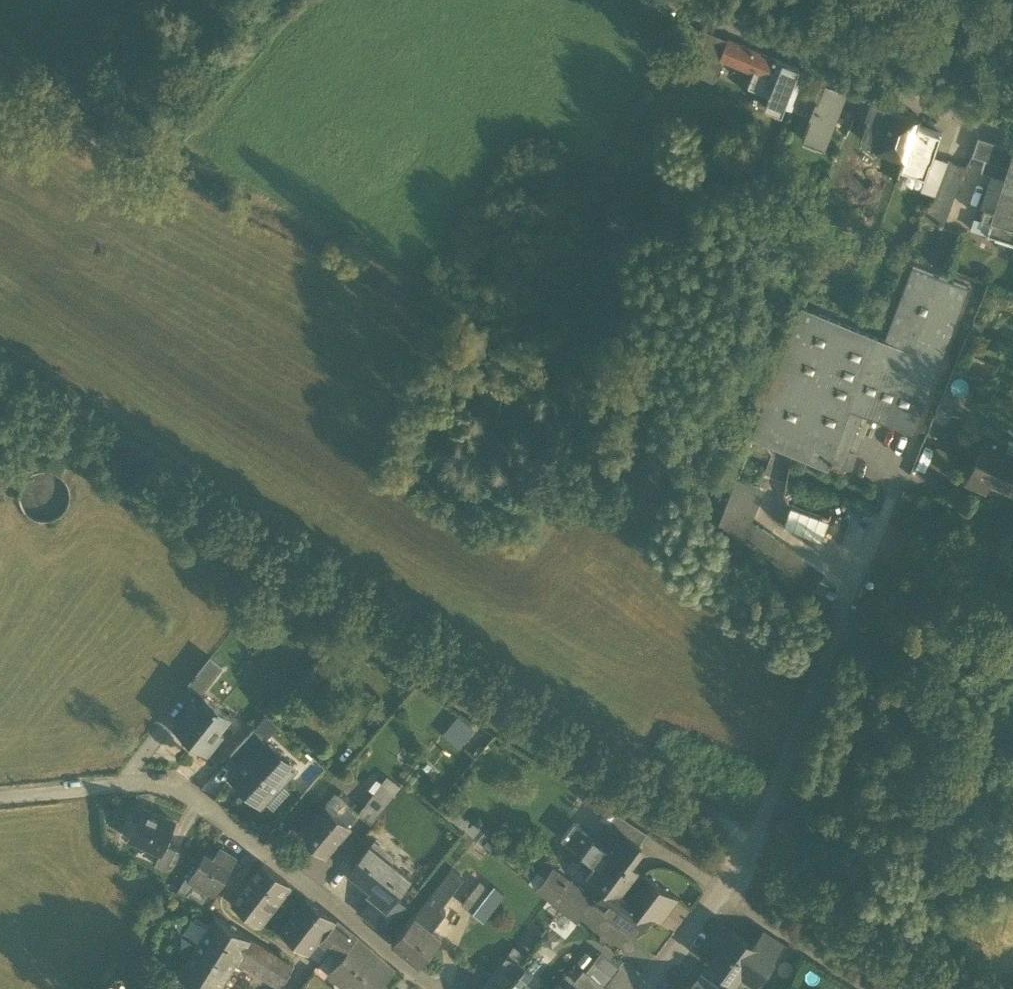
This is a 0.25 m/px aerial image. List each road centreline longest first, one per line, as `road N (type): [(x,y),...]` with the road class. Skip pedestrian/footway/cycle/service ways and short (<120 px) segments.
road 1 (track): [(762,831),(712,811),(0,360)]
road 2 (residential): [(661,988),(762,831),(837,614)]
road 3 (residential): [(1012,134),(957,121),(679,0)]
road 4 (residential): [(261,849),(169,783),(0,796)]
road 5 (residential): [(433,988),(261,849)]
road 6 (unclassified): [(287,988),(305,960),(218,906),(261,849)]

